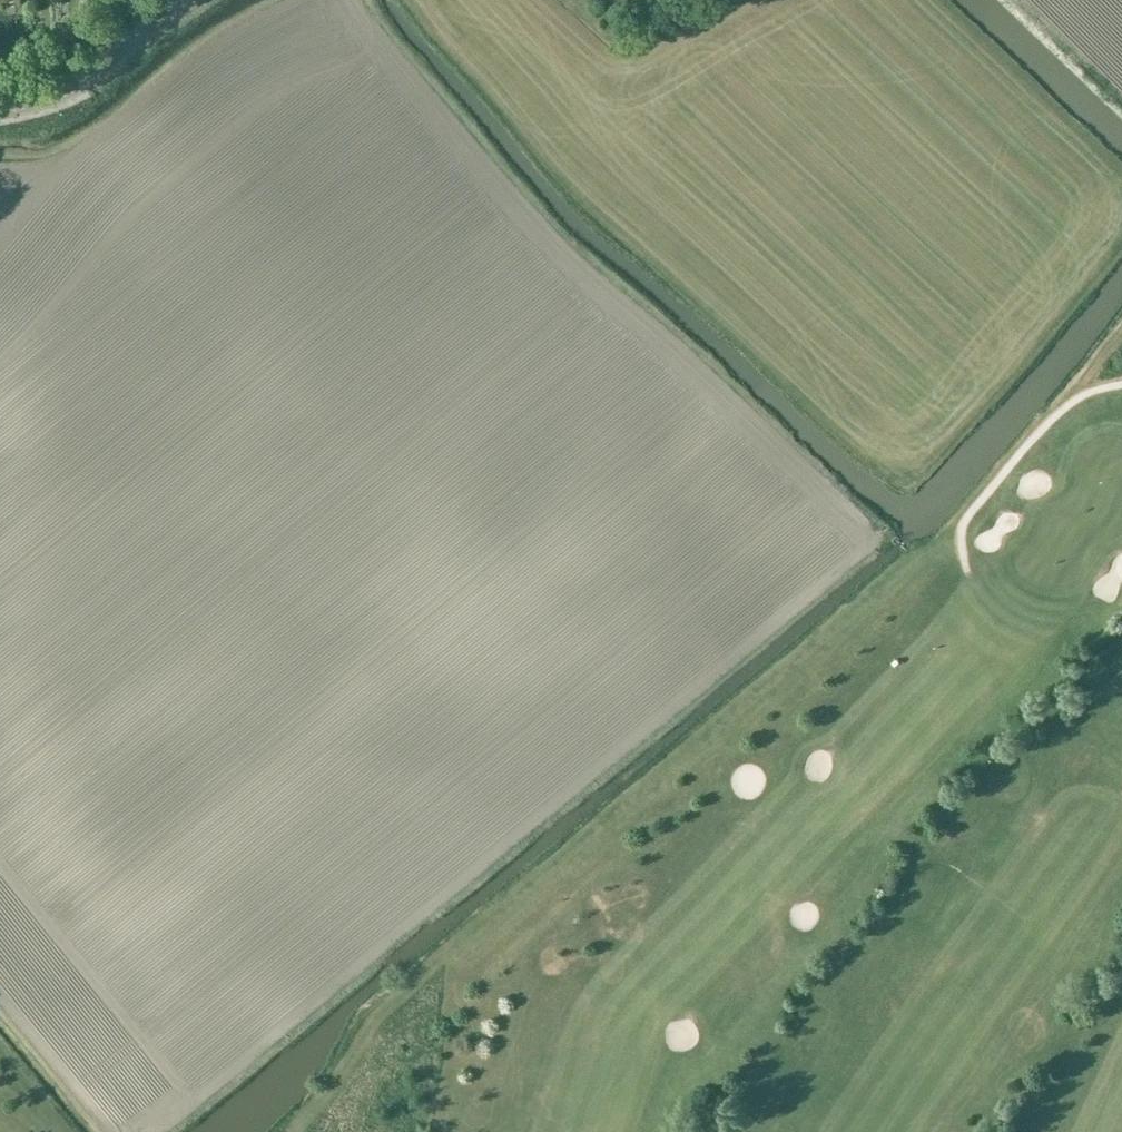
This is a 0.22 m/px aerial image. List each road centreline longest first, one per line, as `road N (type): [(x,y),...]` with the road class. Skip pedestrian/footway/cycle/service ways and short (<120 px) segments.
road 1 (tertiary): [(0,110),(88,80),(191,0)]

